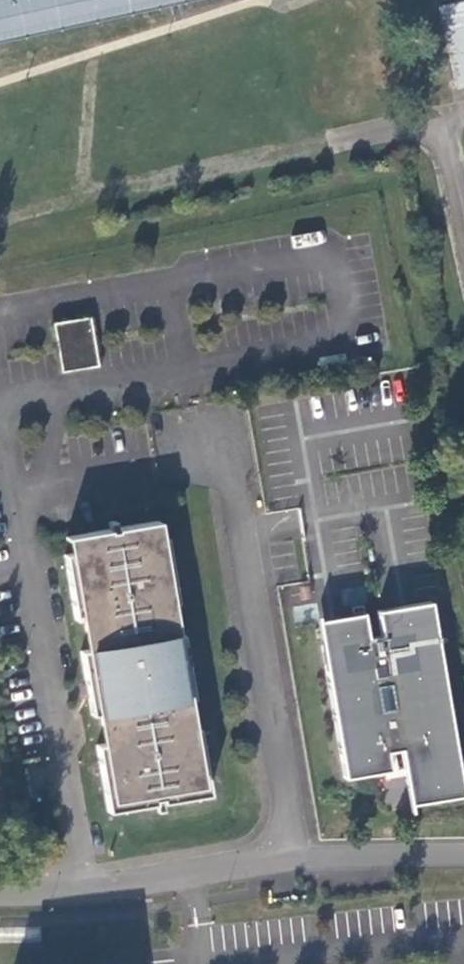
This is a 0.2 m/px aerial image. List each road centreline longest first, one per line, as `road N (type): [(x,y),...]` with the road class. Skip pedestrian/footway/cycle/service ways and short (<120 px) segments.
road 1 (unclassified): [(0,894),(79,890),(299,857),(463,854)]

